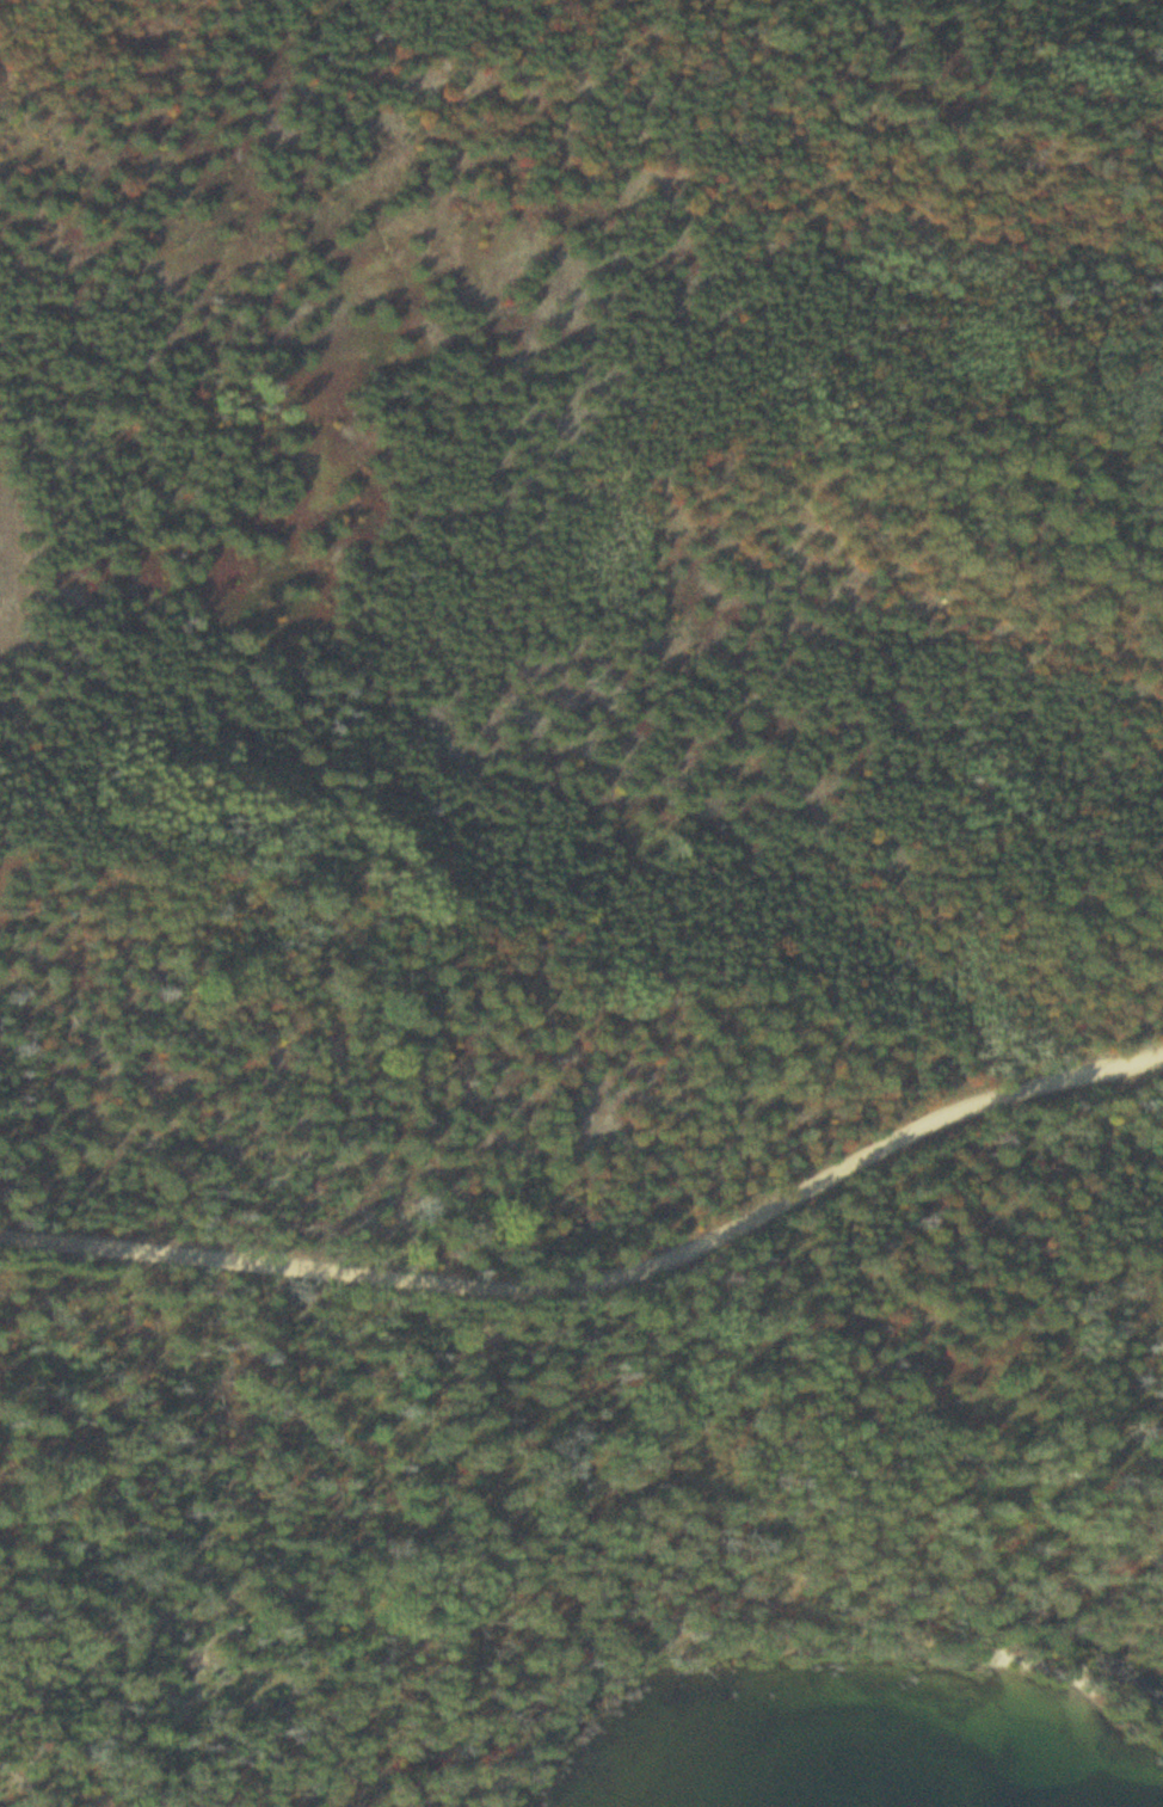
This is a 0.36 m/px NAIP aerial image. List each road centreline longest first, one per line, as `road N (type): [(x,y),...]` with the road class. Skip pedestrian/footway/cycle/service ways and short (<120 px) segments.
road 1 (residential): [(1162,1065),(968,1113),(635,1267),(427,1289),(0,1243)]

